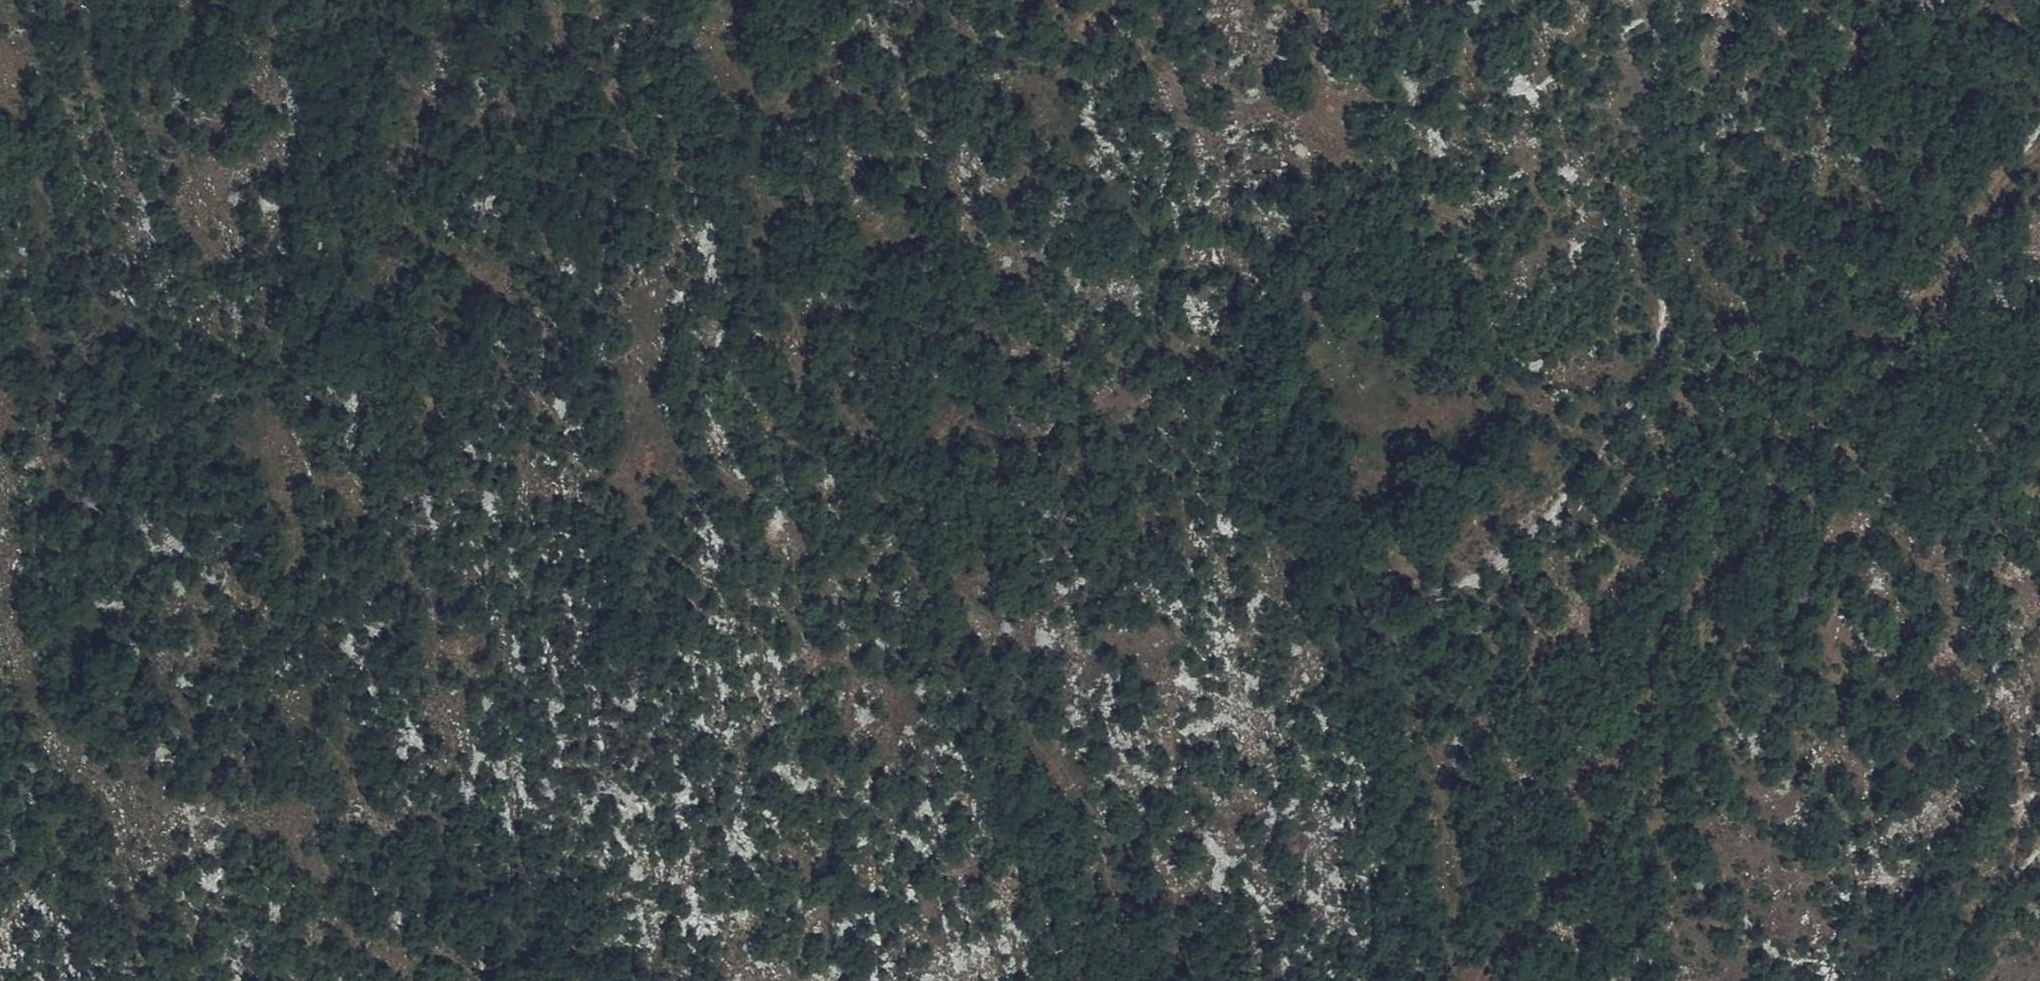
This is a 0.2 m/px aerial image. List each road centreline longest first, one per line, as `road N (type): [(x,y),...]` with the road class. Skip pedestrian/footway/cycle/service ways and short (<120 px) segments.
road 1 (track): [(1480,980),(1570,874),(1605,783),(1649,717),(1674,645),(1718,579),(1872,383),(2039,146)]

